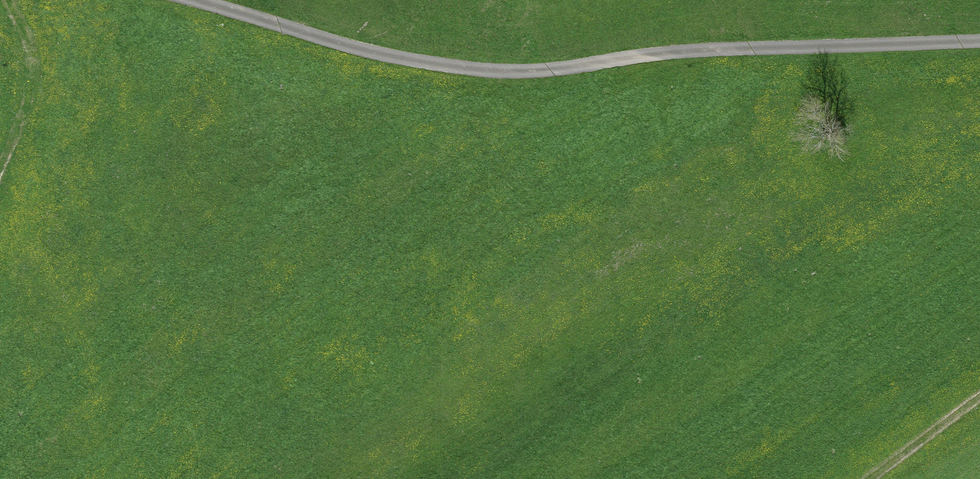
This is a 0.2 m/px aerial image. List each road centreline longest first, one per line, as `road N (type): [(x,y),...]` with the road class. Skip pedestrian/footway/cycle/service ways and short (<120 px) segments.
road 1 (track): [(178,0),(375,56),(485,71),(693,50),(979,39)]
road 2 (track): [(0,178),(30,83),(4,0)]
road 3 (track): [(979,391),(864,478)]

